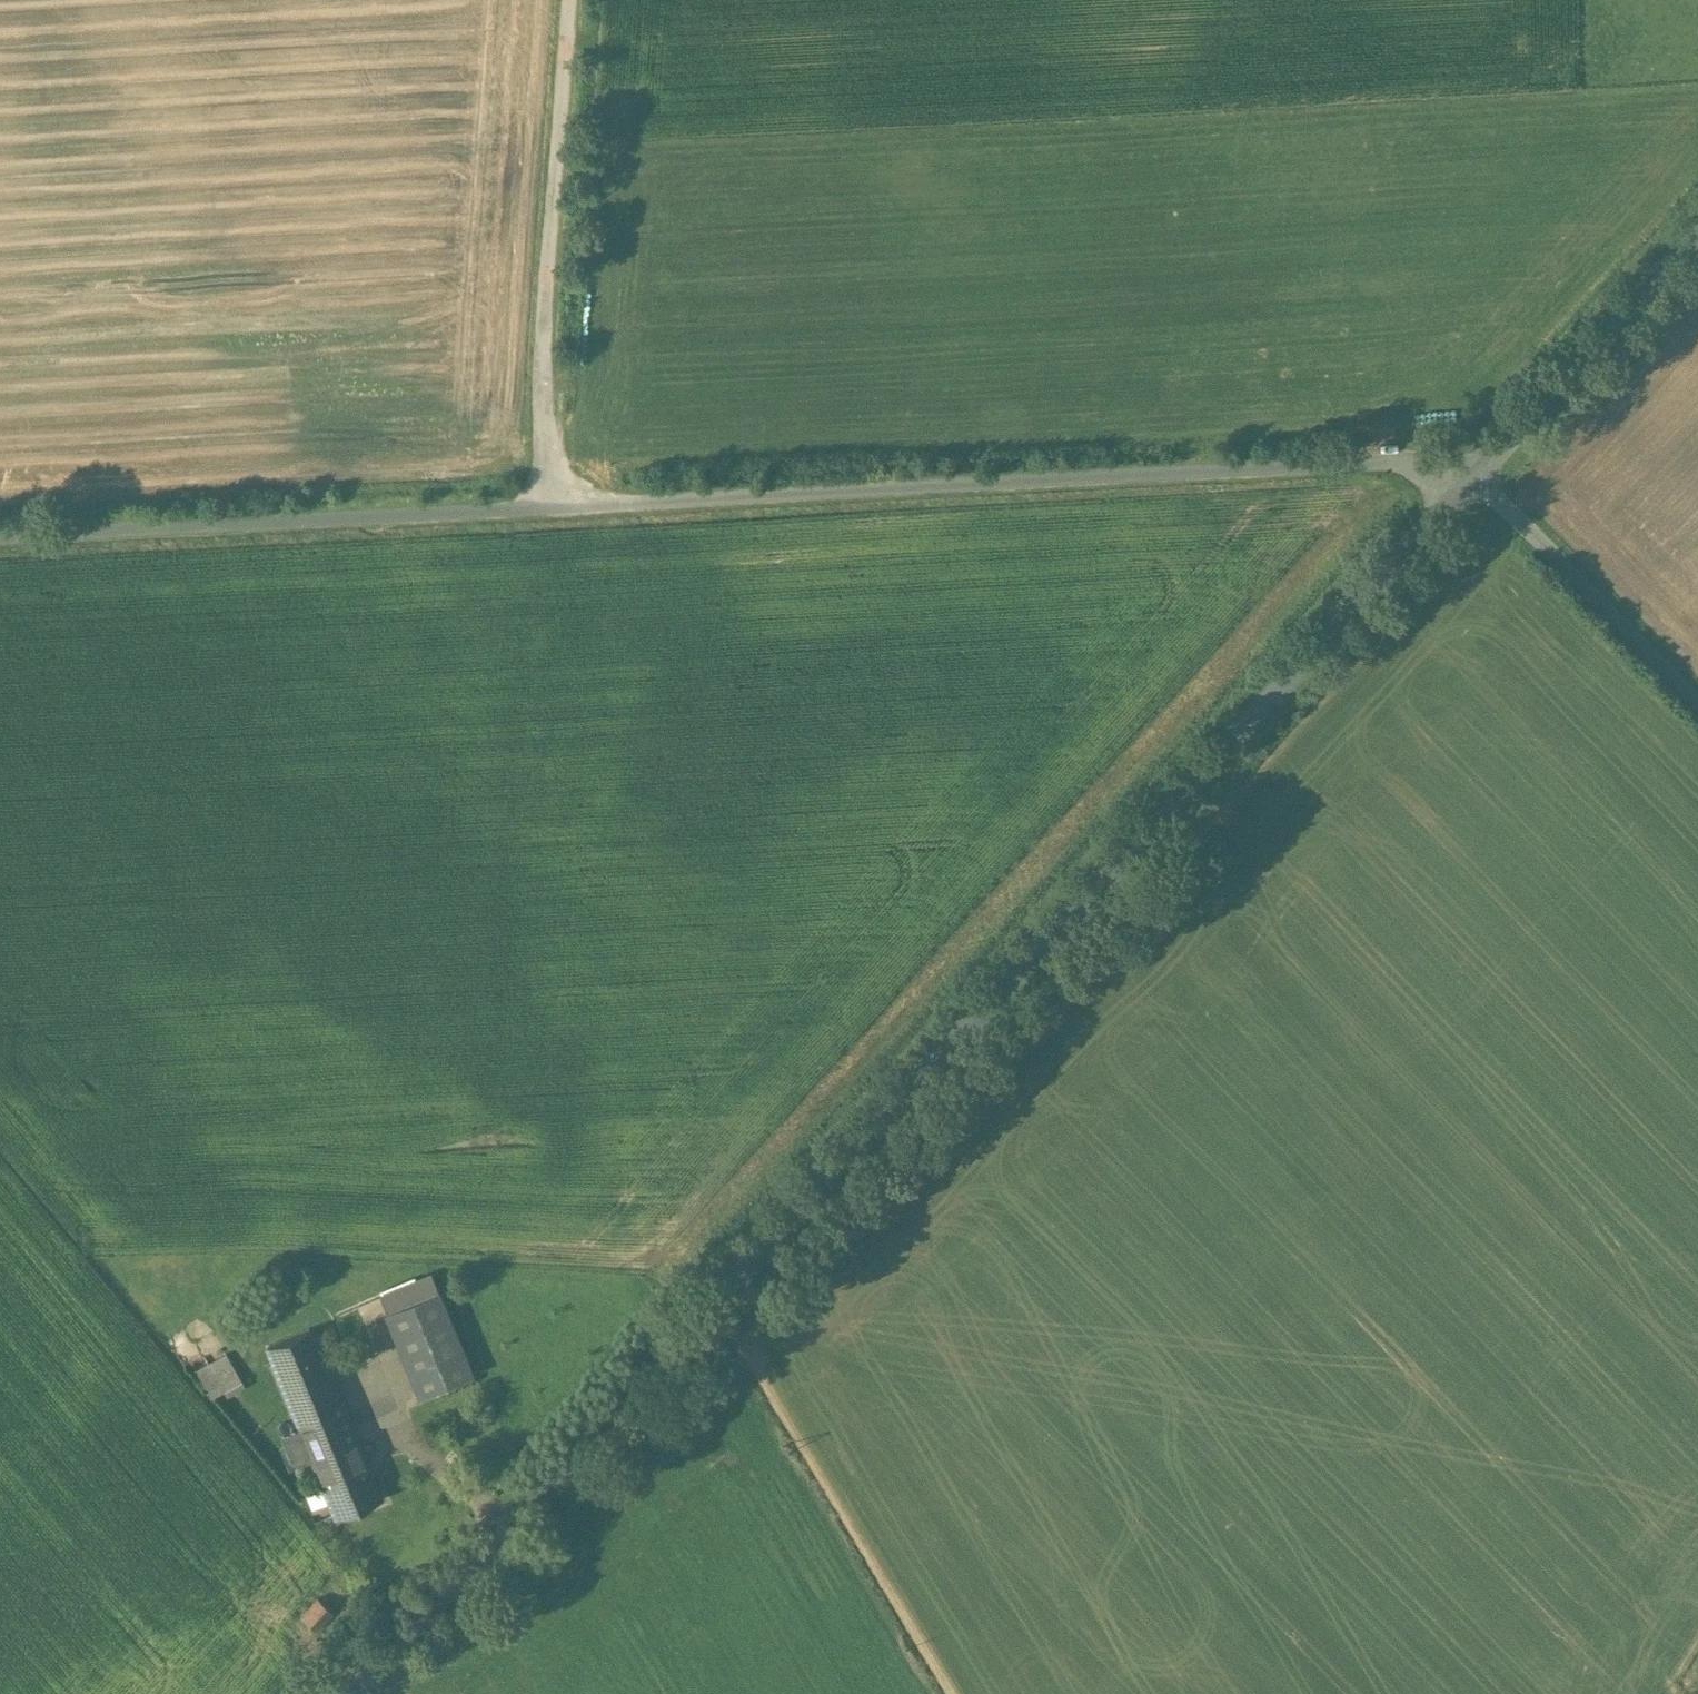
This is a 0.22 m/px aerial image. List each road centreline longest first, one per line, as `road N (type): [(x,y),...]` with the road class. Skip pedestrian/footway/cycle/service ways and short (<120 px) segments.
road 1 (unclassified): [(350,1693),(1475,479)]
road 2 (unclassified): [(0,540),(1396,453),(1475,479)]
road 3 (track): [(547,510),(578,0)]
road 4 (unclassified): [(1475,479),(1697,237)]
road 5 (unclassified): [(1697,704),(1475,479)]

